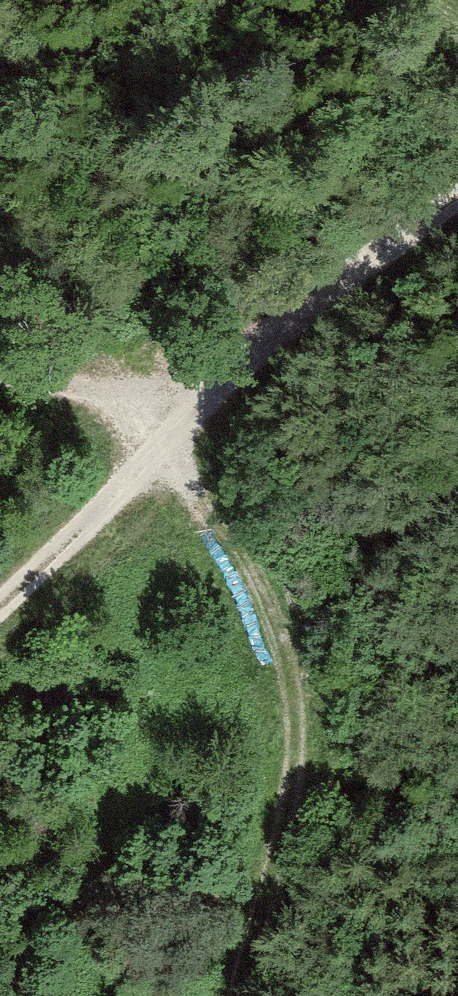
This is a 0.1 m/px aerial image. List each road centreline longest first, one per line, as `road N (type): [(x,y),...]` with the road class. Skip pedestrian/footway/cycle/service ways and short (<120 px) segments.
road 1 (track): [(0,382),(130,399),(164,463),(287,633),(273,995)]
road 2 (track): [(457,200),(256,366),(0,614)]

